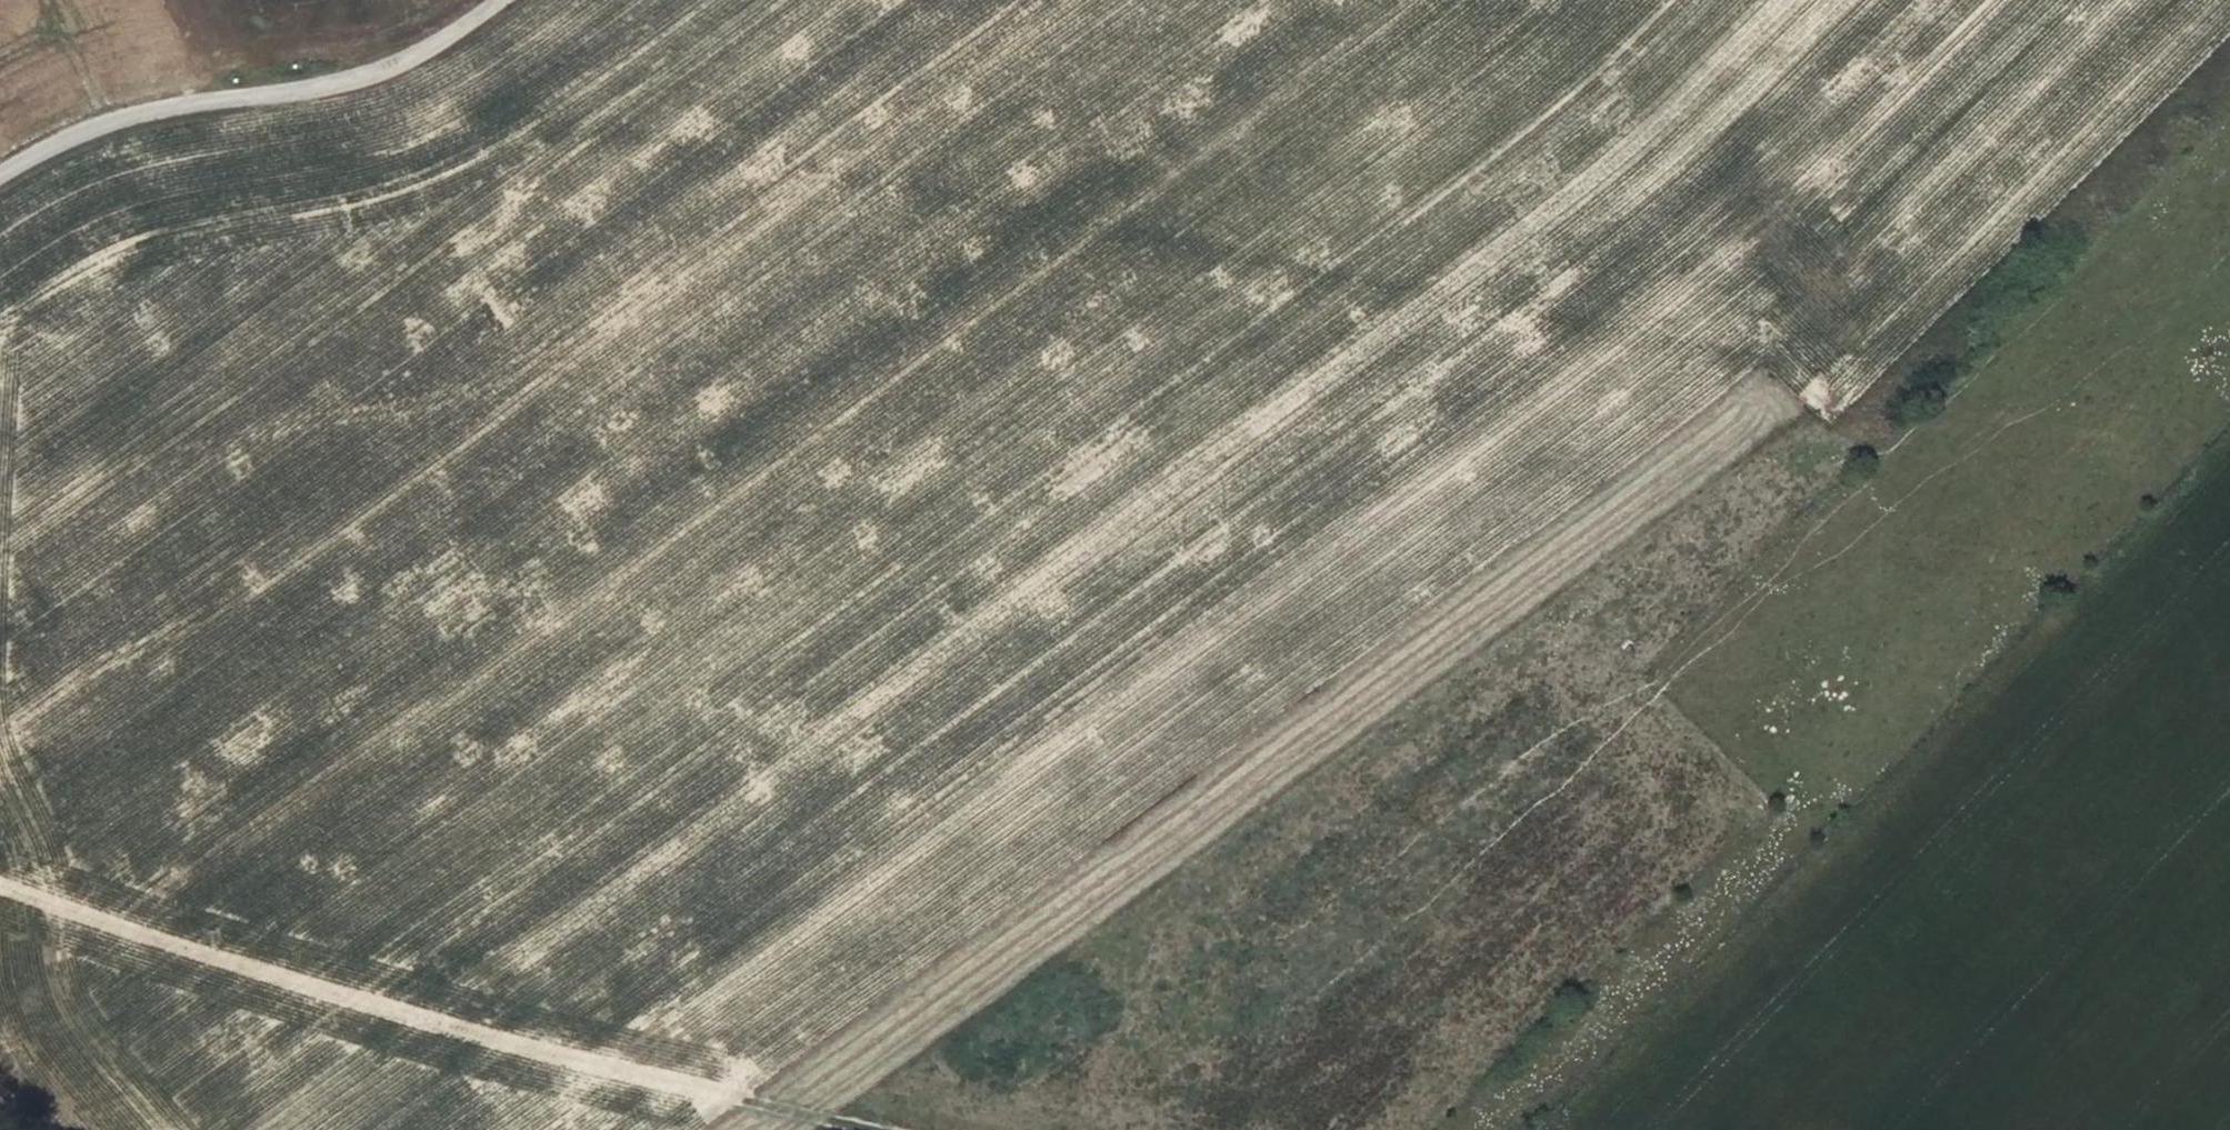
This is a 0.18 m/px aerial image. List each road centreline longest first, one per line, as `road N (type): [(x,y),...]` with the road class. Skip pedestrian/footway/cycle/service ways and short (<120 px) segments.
road 1 (track): [(888,1129),(110,956),(0,897)]
road 2 (unclassified): [(0,181),(207,89),(420,55),(495,0)]

